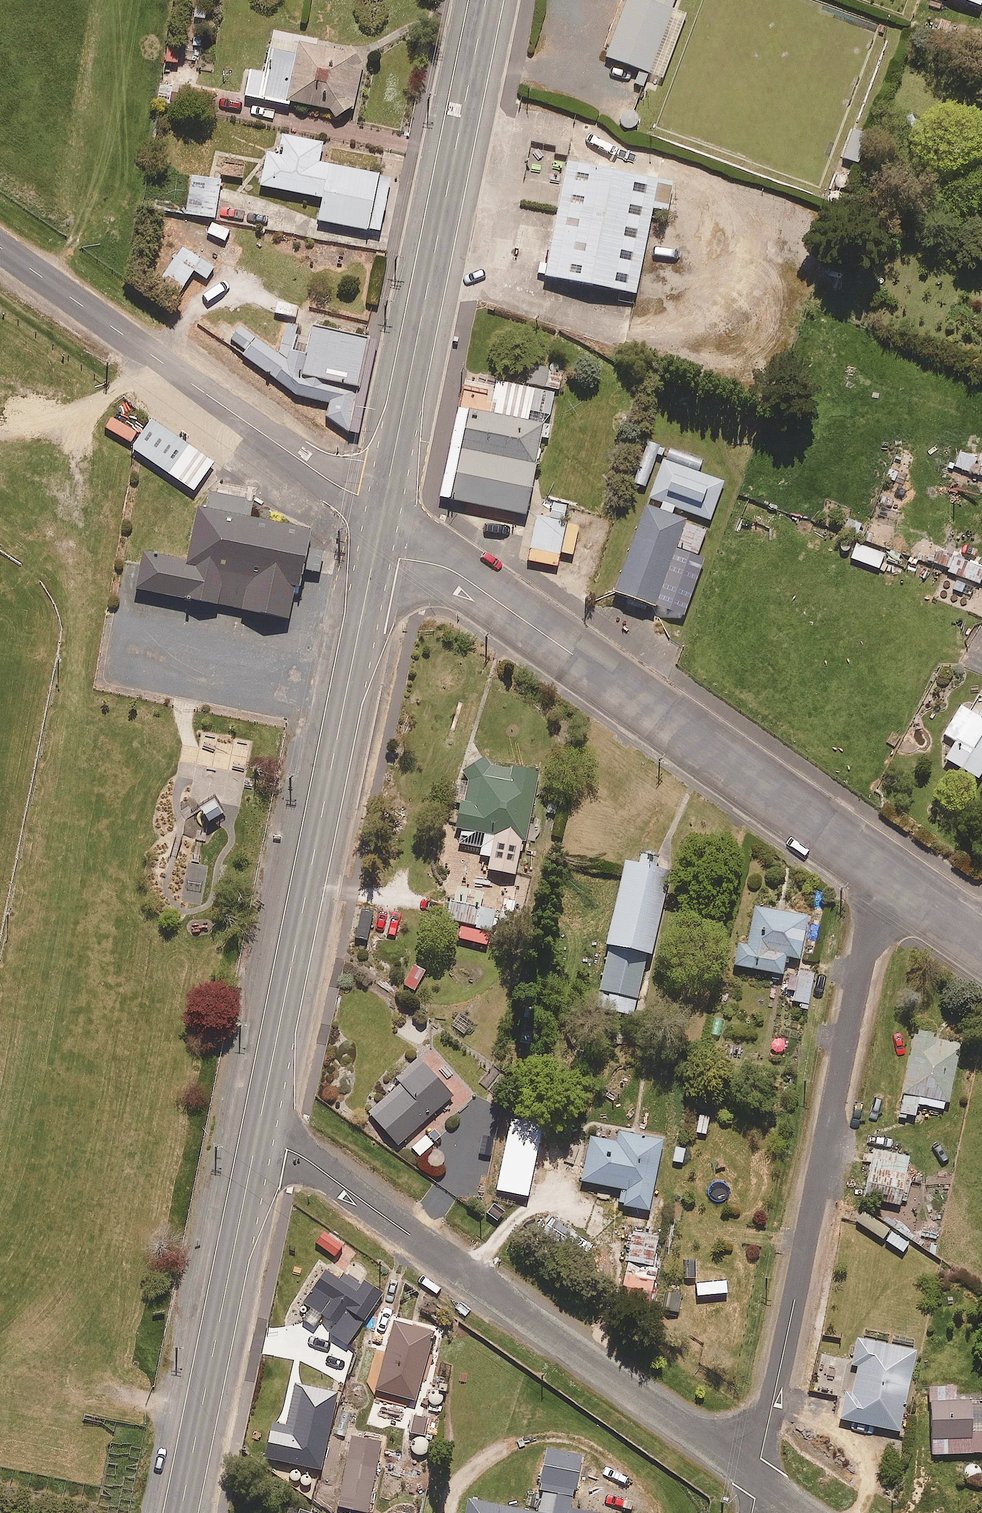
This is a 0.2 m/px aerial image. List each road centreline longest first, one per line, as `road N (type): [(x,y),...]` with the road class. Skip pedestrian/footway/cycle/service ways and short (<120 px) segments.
road 1 (unclassified): [(378,525),(400,558),(466,578),(892,881)]
road 2 (primary): [(378,525),(256,1139)]
road 3 (residential): [(892,881),(872,916),(758,1477)]
road 4 (residential): [(256,1139),(306,1157),(758,1477)]
road 5 (primary): [(485,0),(378,525)]
road 6 (unclassified): [(0,250),(359,495),(378,525)]
road 7 (primary): [(256,1139),(182,1512)]

